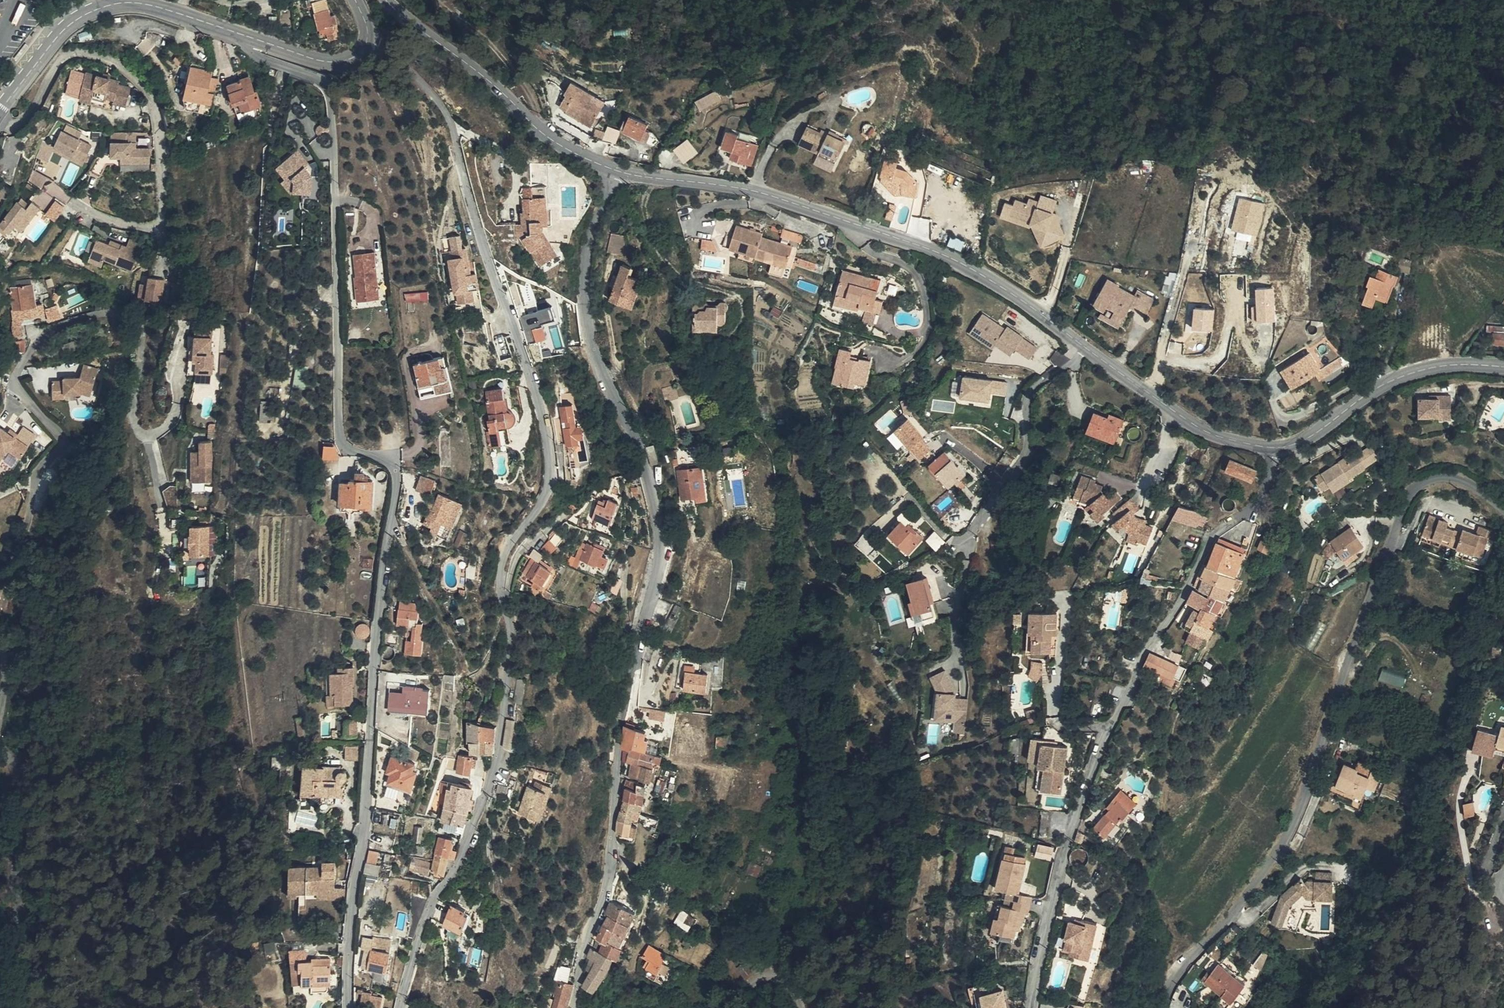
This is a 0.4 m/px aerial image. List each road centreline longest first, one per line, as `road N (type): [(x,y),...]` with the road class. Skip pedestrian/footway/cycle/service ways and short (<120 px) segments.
road 1 (residential): [(249,37),(250,52),(330,85),(334,98),(340,436),(353,450),(390,460),(398,474),(377,609),(347,1007)]
road 2 (residential): [(407,1007),(421,941),(477,829),(506,746),(501,570),(514,536),(543,503),(550,462),(541,409),(446,112),(426,87),(363,54)]
road 3 (residential): [(575,1007),(582,957),(605,895),(627,713),(659,567),(653,503),(585,307),(592,230),(617,169)]
road 4 (tertiary): [(1278,448),(1197,426),(1020,297),(926,246),(756,190),(617,169)]
road 5 (residential): [(3,751),(21,551),(39,475),(63,445),(17,388),(17,373),(49,335),(76,319),(139,310),(146,337),(134,417),(147,434),(170,424)]
road 6 (residential): [(1164,1007),(1176,977),(1269,867),(1300,813),(1411,494),(1451,476),(1503,508)]
road 7 (residential): [(1278,448),(1261,503),(1217,532),(1111,728),(1058,878),(1034,1007)]
road 8 (tertiary): [(249,37),(137,4),(98,10),(59,34),(0,110)]
road 9 (residential): [(3,751),(23,769),(27,791),(17,937),(32,1007)]
road 10 (tertiary): [(1503,367),(1453,366),(1399,377),(1305,440),(1278,448)]
road 11 (tertiary): [(387,0),(574,152)]
road 12 (tertiary): [(363,54),(328,62),(249,37)]

